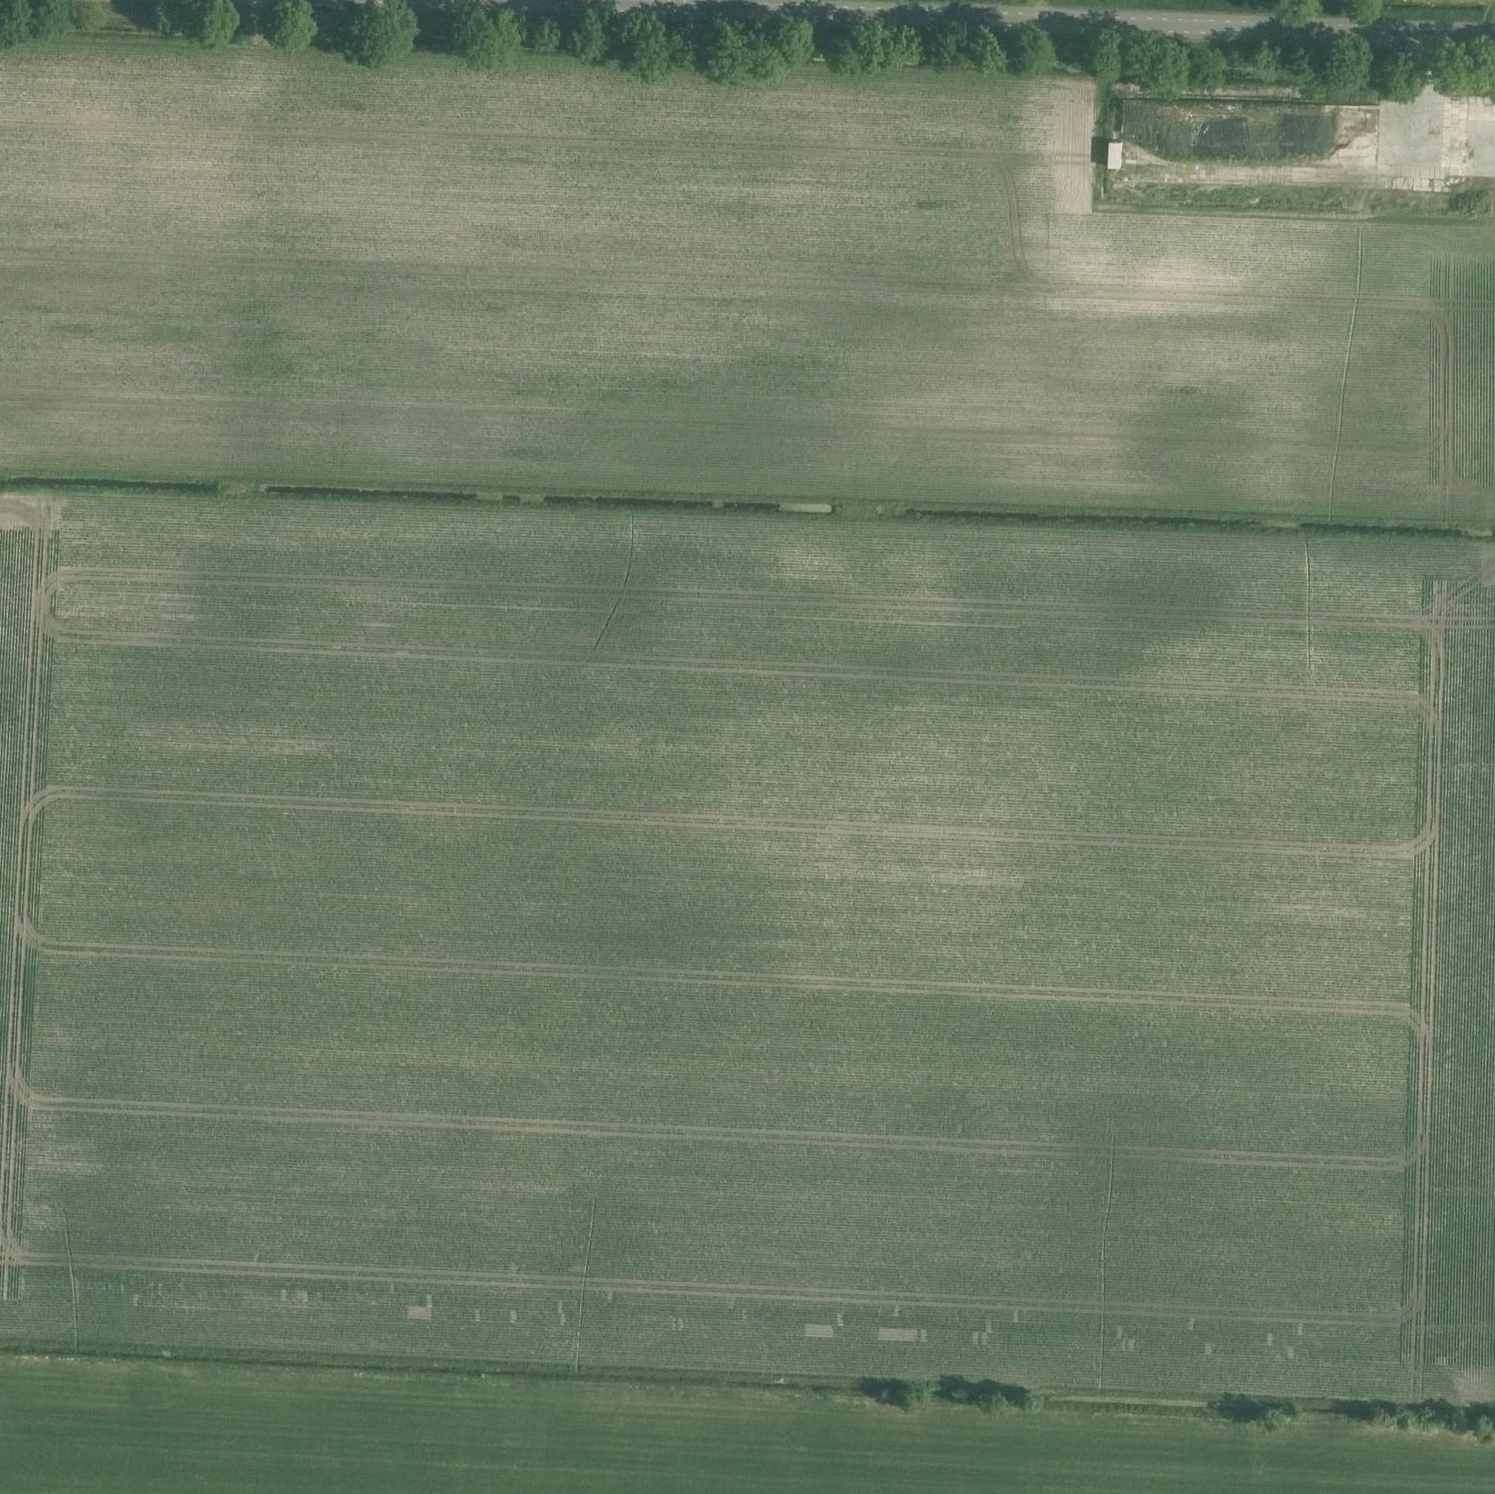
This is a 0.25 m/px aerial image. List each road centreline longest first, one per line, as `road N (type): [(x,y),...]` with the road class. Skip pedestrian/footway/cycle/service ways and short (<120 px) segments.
road 1 (tertiary): [(370,0),(1494,33)]

